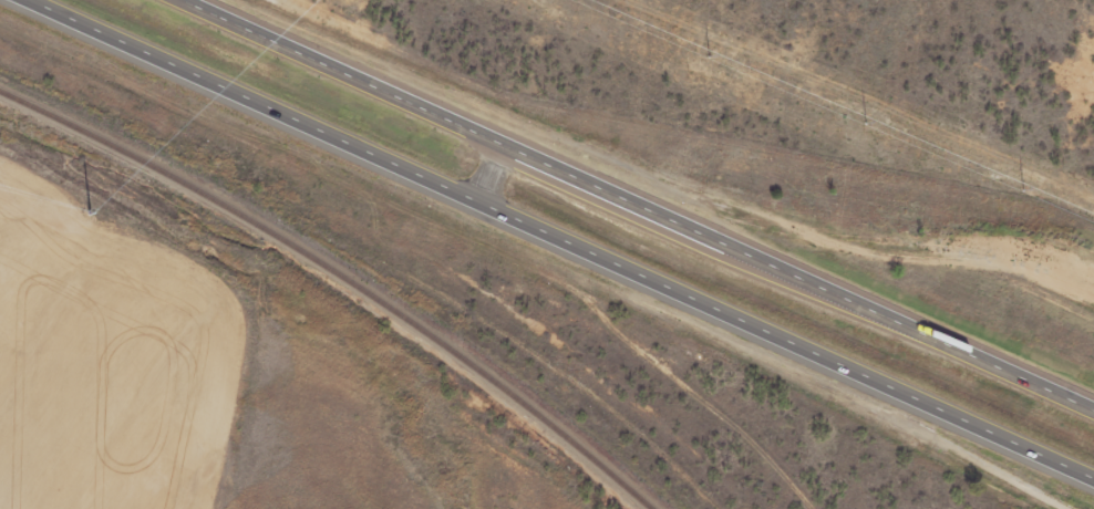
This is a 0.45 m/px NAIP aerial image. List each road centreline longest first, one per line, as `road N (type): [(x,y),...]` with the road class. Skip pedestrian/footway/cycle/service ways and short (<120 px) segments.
road 1 (trunk): [(1093,410),(189,0)]
road 2 (trunk): [(467,199),(1093,482)]
road 3 (trunk): [(15,0),(467,199)]
road 4 (residential): [(814,508),(701,399),(486,233),(467,199)]

